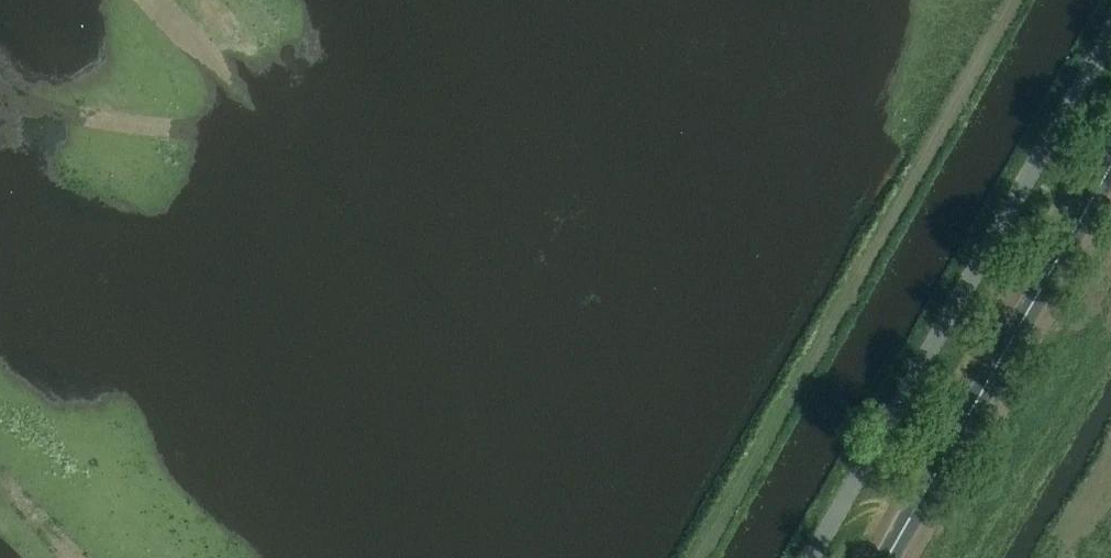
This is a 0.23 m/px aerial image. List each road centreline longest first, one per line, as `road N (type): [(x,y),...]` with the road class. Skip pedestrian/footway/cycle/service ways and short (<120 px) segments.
road 1 (primary): [(890,557),(1110,171)]

